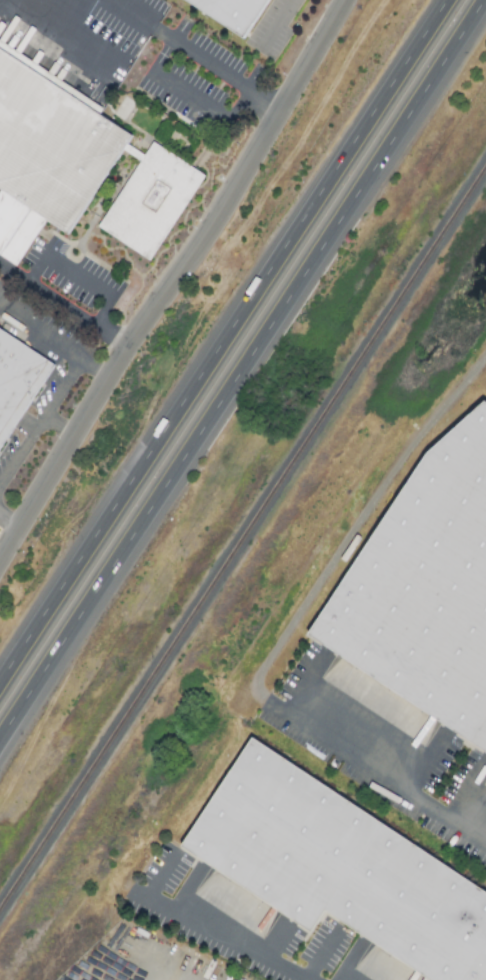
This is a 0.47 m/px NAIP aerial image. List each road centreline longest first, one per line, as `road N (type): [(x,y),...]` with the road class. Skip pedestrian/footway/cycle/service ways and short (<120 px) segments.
road 1 (motorway): [(0,737),(484,0)]
road 2 (motorway): [(446,0),(0,679)]
road 3 (tertiary): [(0,564),(348,0)]

